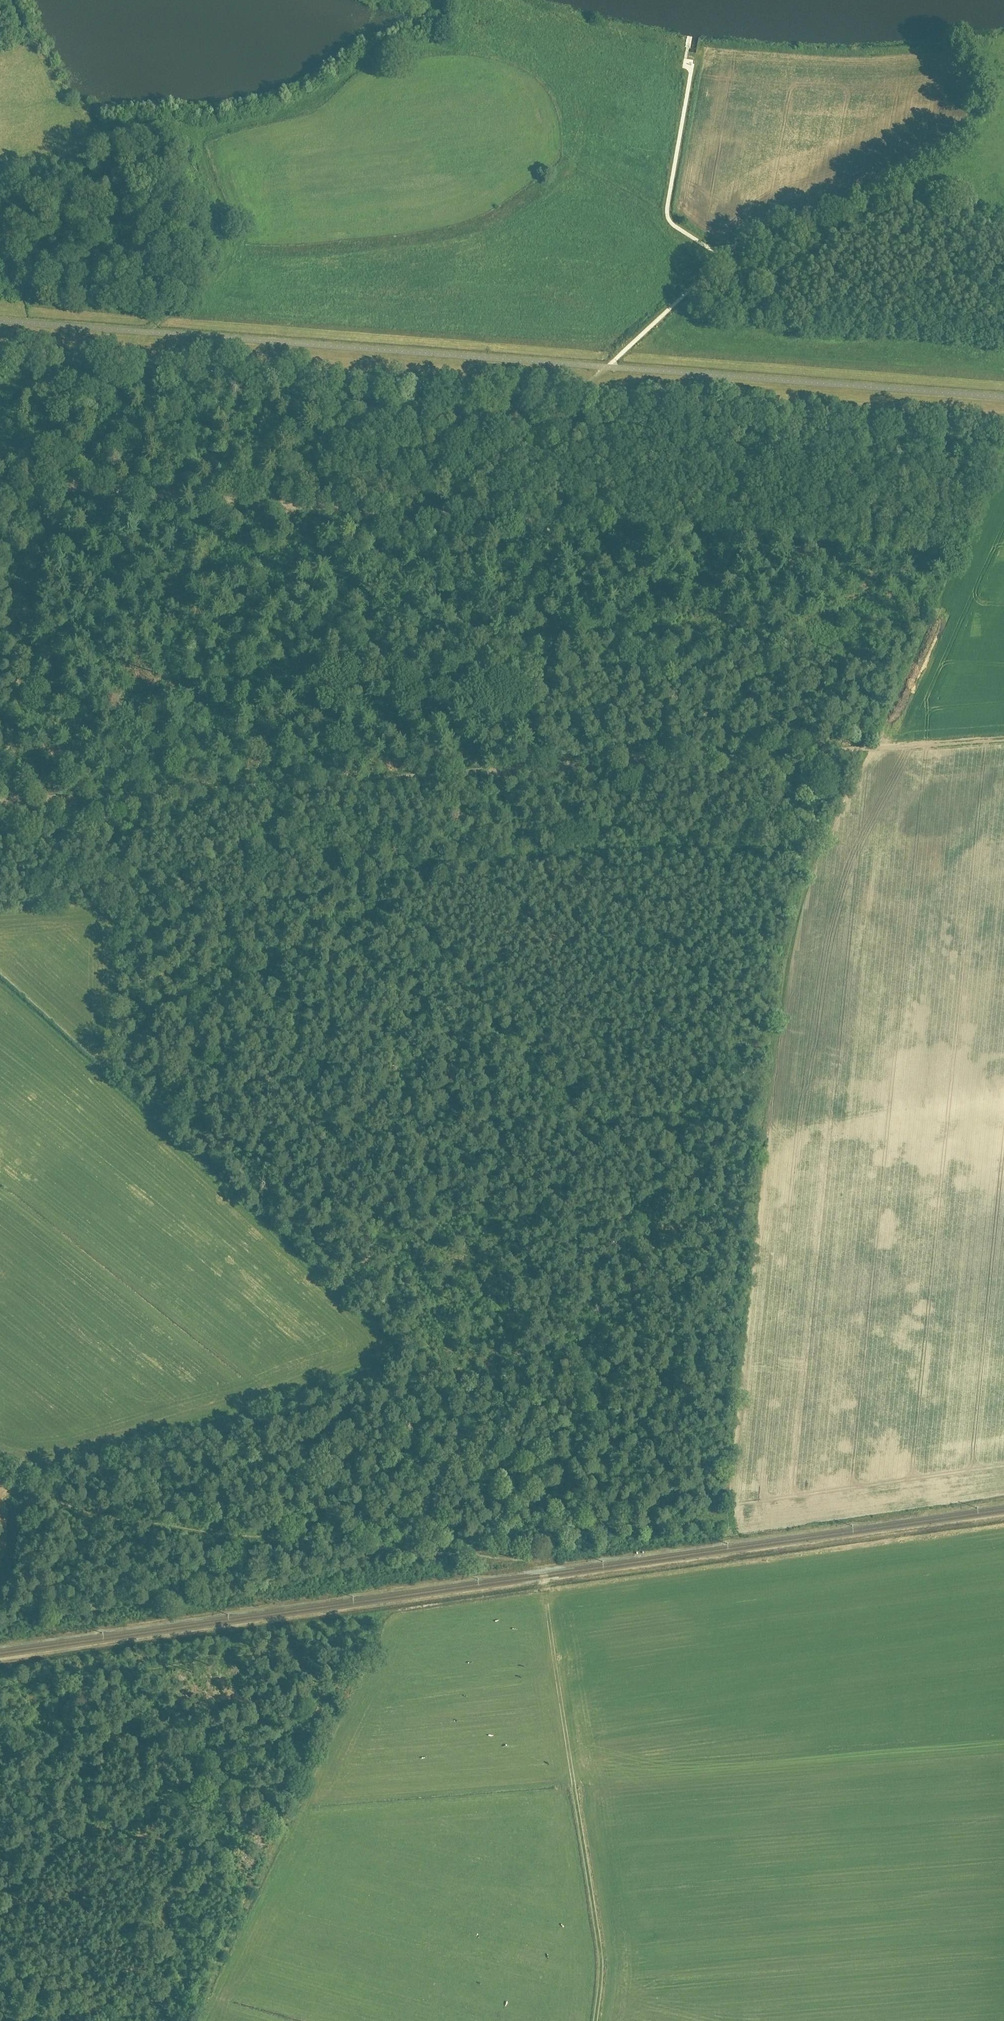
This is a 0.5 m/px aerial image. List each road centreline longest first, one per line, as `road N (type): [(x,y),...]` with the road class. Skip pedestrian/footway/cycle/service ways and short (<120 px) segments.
road 1 (tertiary): [(1003,427),(0,350)]
road 2 (track): [(0,483),(550,525),(528,768)]
road 3 (track): [(0,1472),(88,1512),(215,1533),(534,1558),(582,1527),(659,1528),(726,1516)]
road 4 (track): [(528,768),(0,798)]
road 5 (track): [(1003,737),(528,768)]
road 6 (track): [(546,1589),(598,1941),(595,2020)]

